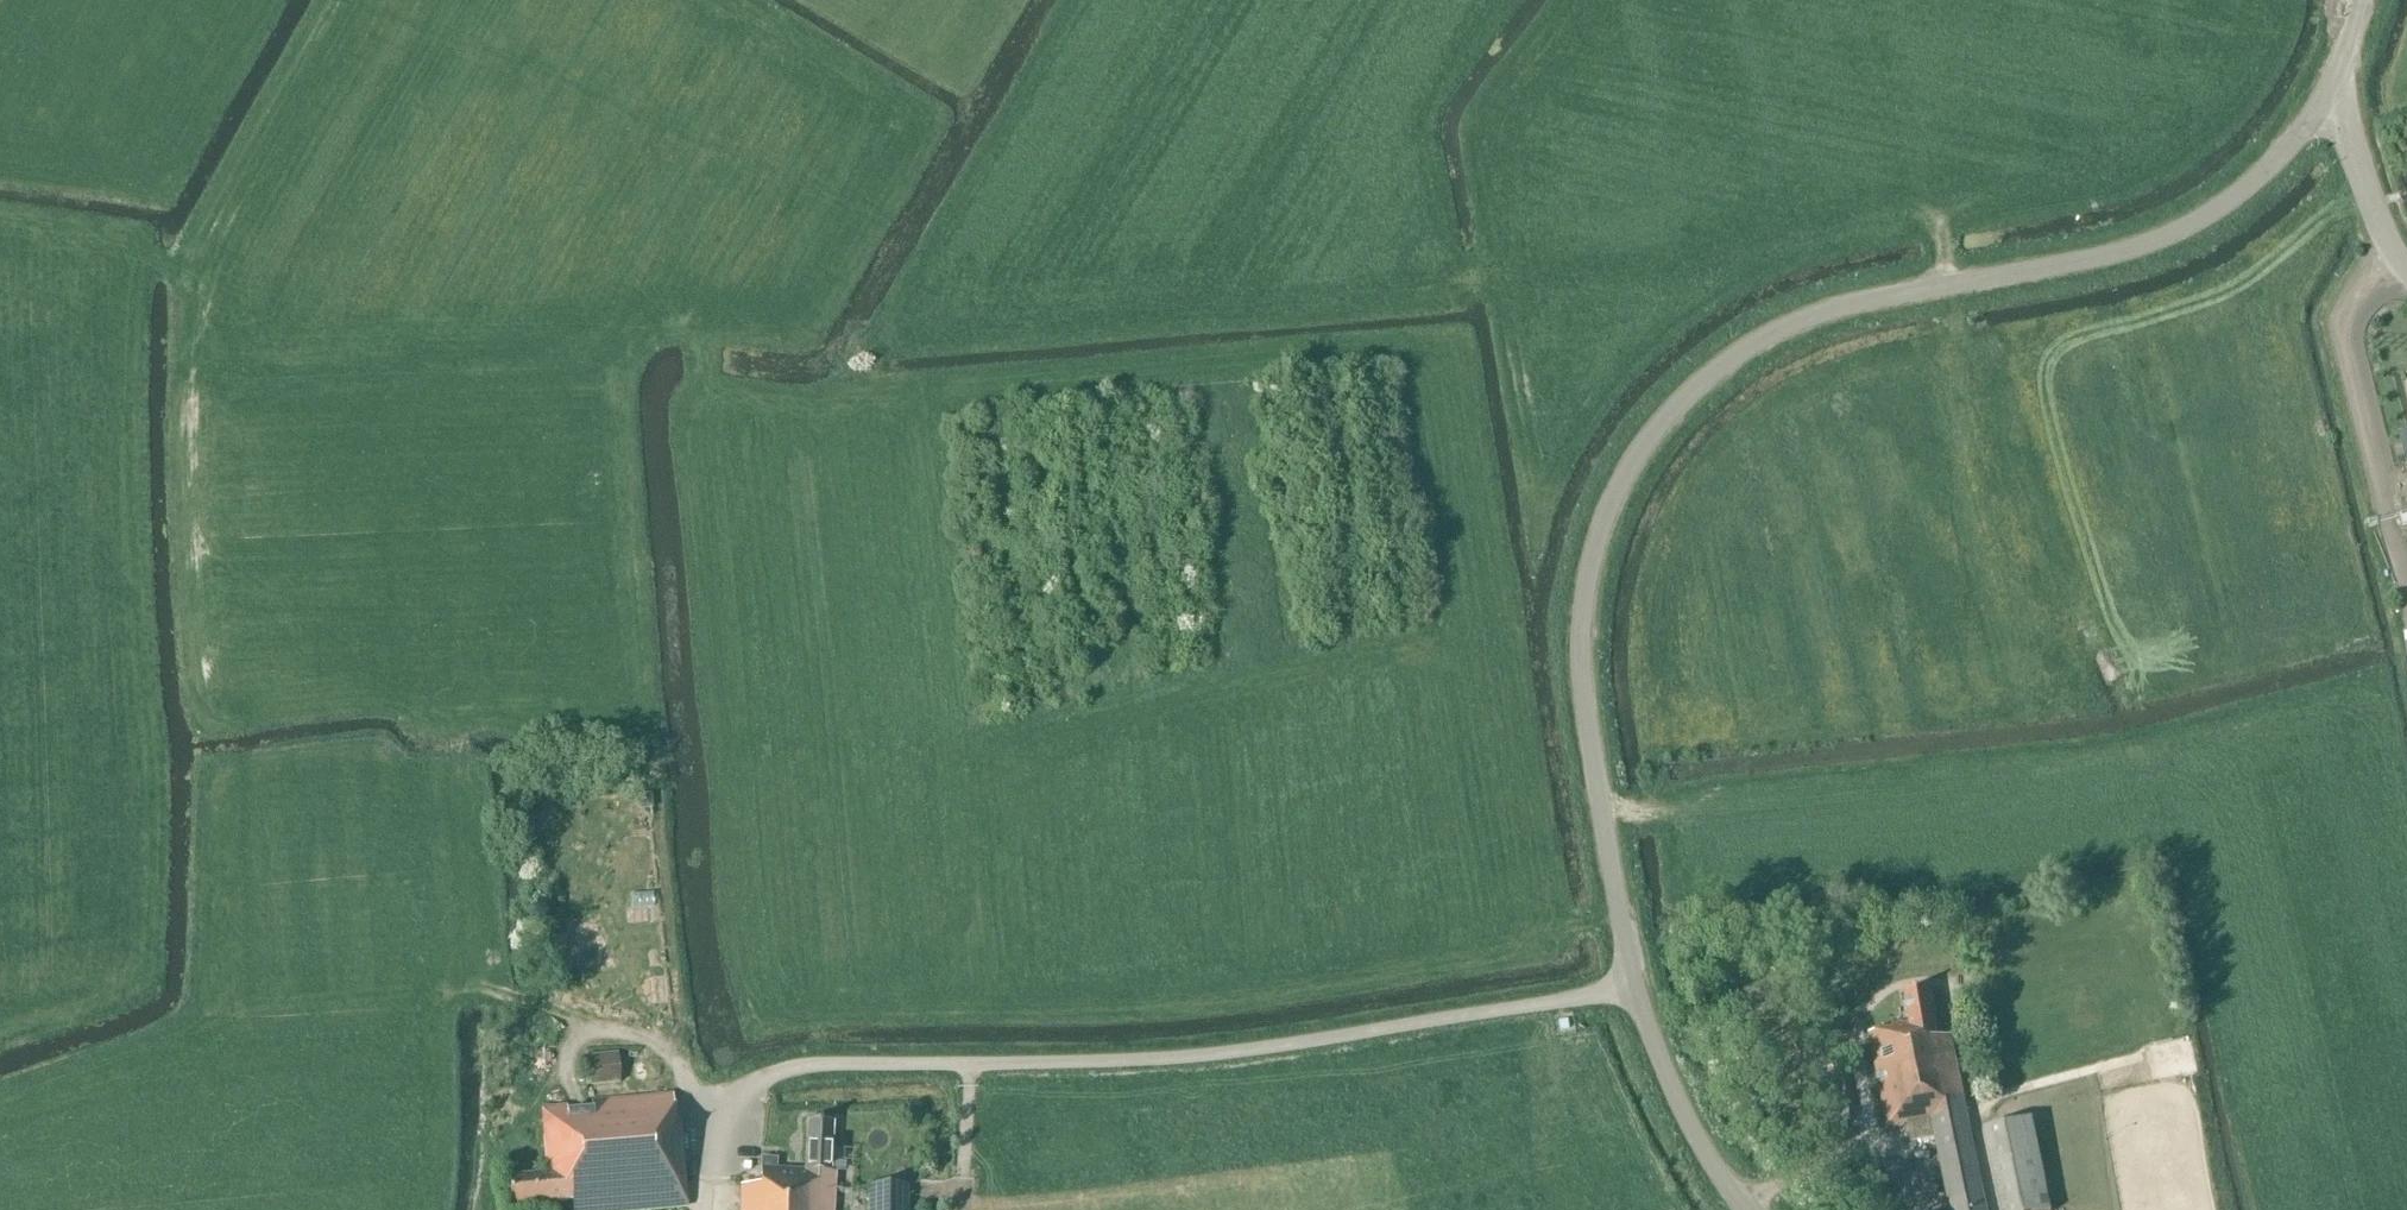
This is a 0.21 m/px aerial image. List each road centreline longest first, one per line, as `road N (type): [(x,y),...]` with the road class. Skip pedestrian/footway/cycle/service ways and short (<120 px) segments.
road 1 (unclassified): [(1744,1209),(1673,1099),(1634,991),(1595,766),(1583,689),(1584,603),(1623,481),(1672,411),(1753,344),(1850,303),(2093,259),(2160,238),(2254,181),(2328,98)]
road 2 (unclassified): [(2406,270),(2328,98)]

